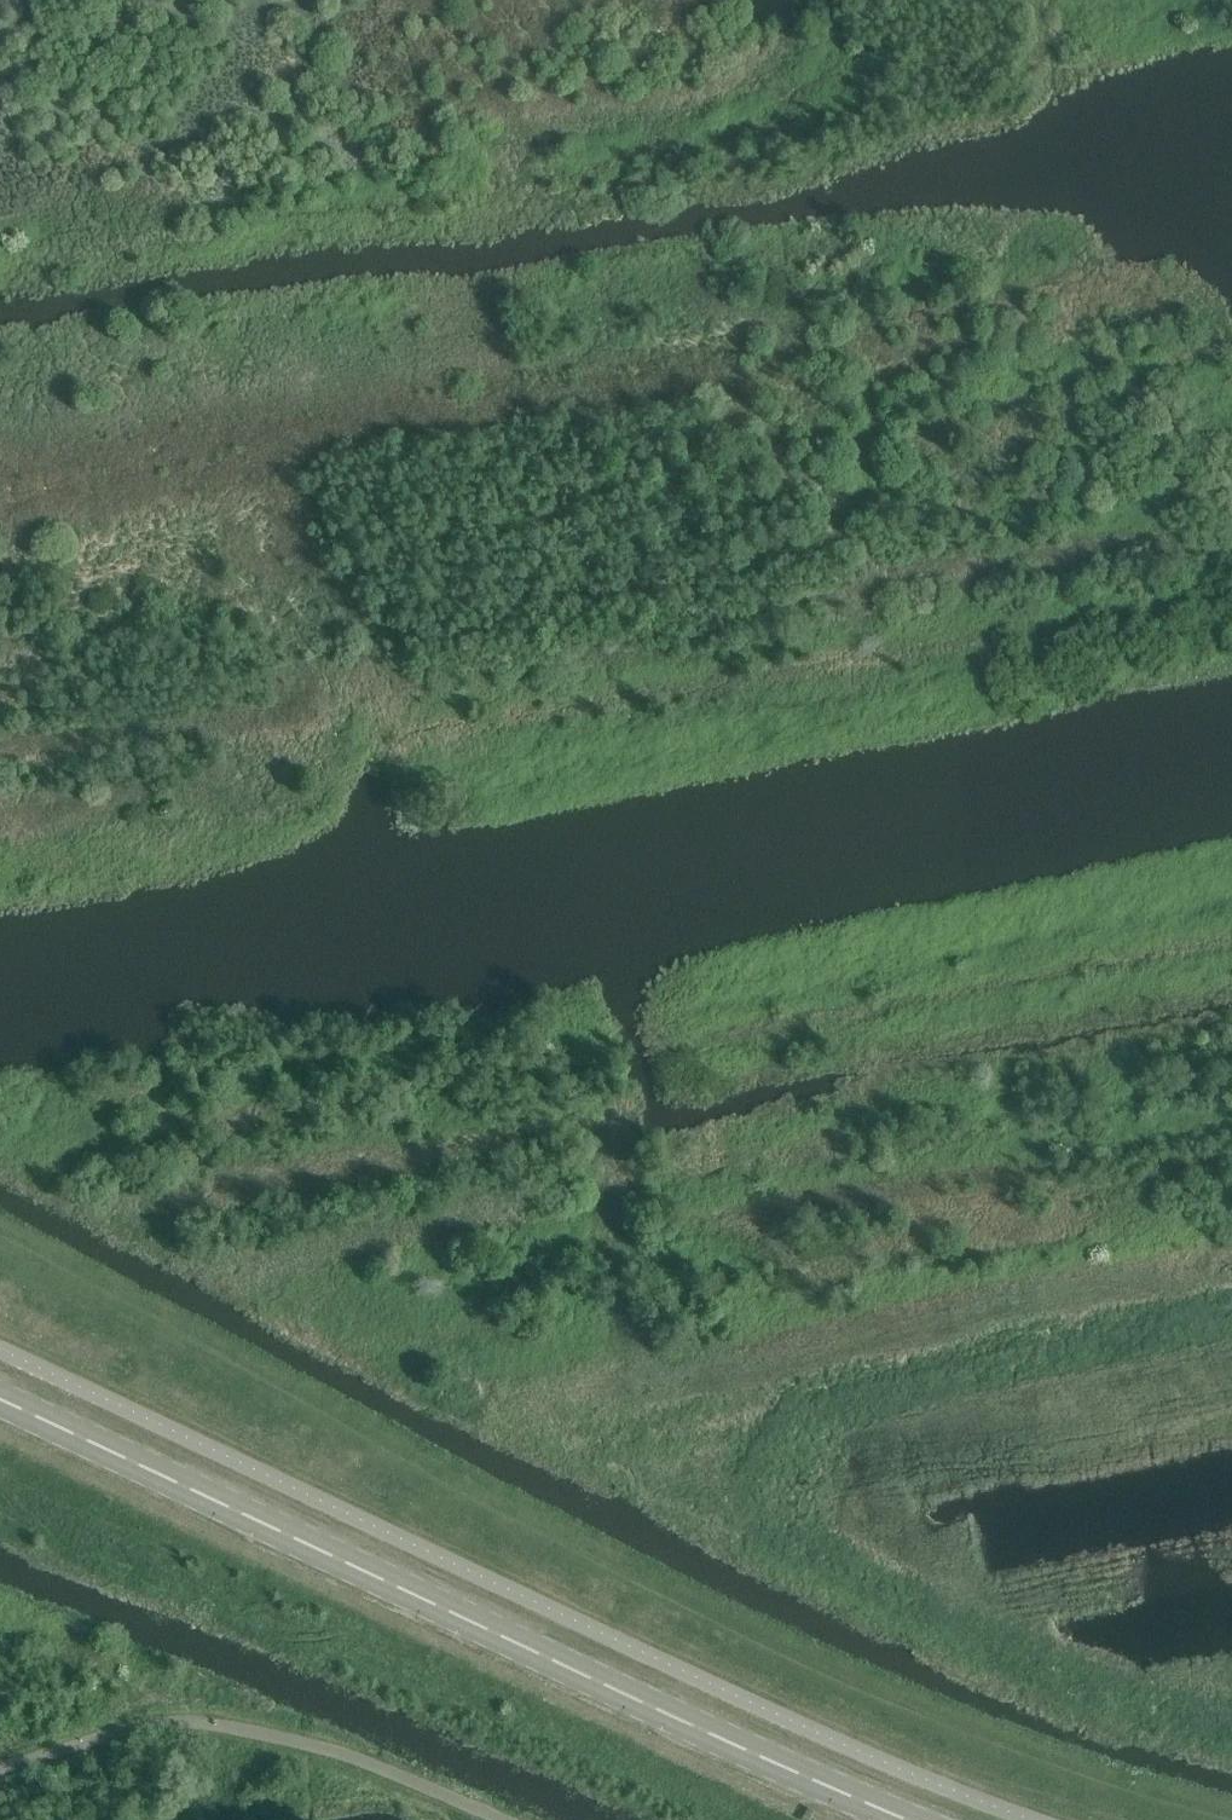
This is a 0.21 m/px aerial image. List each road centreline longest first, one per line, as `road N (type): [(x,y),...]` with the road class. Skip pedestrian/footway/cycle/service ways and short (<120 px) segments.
road 1 (secondary): [(0,1400),(904,1819)]

